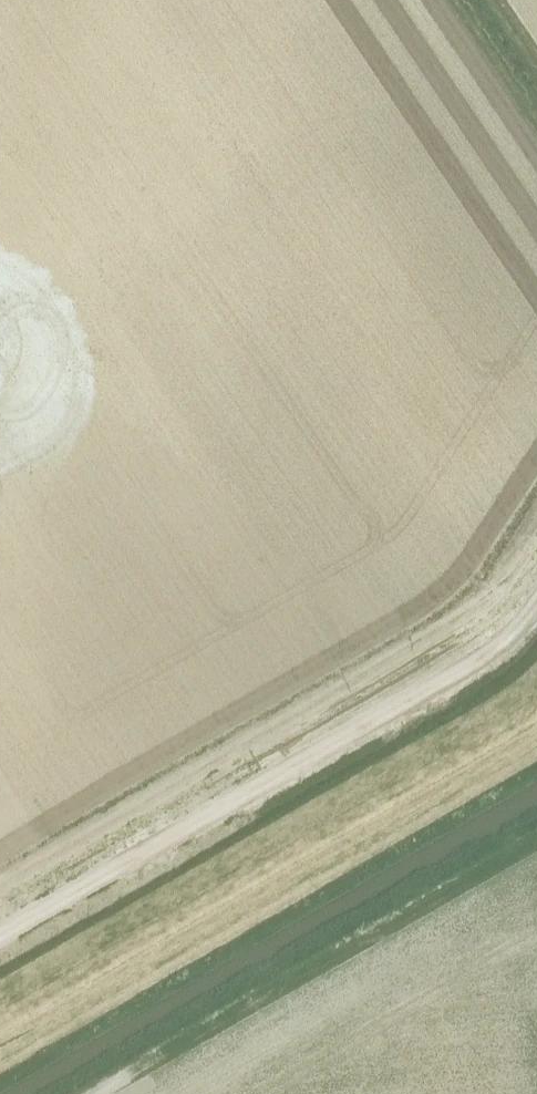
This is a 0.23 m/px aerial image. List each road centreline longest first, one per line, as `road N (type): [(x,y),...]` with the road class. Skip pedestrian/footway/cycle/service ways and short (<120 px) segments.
road 1 (track): [(99,1093),(536,840)]

